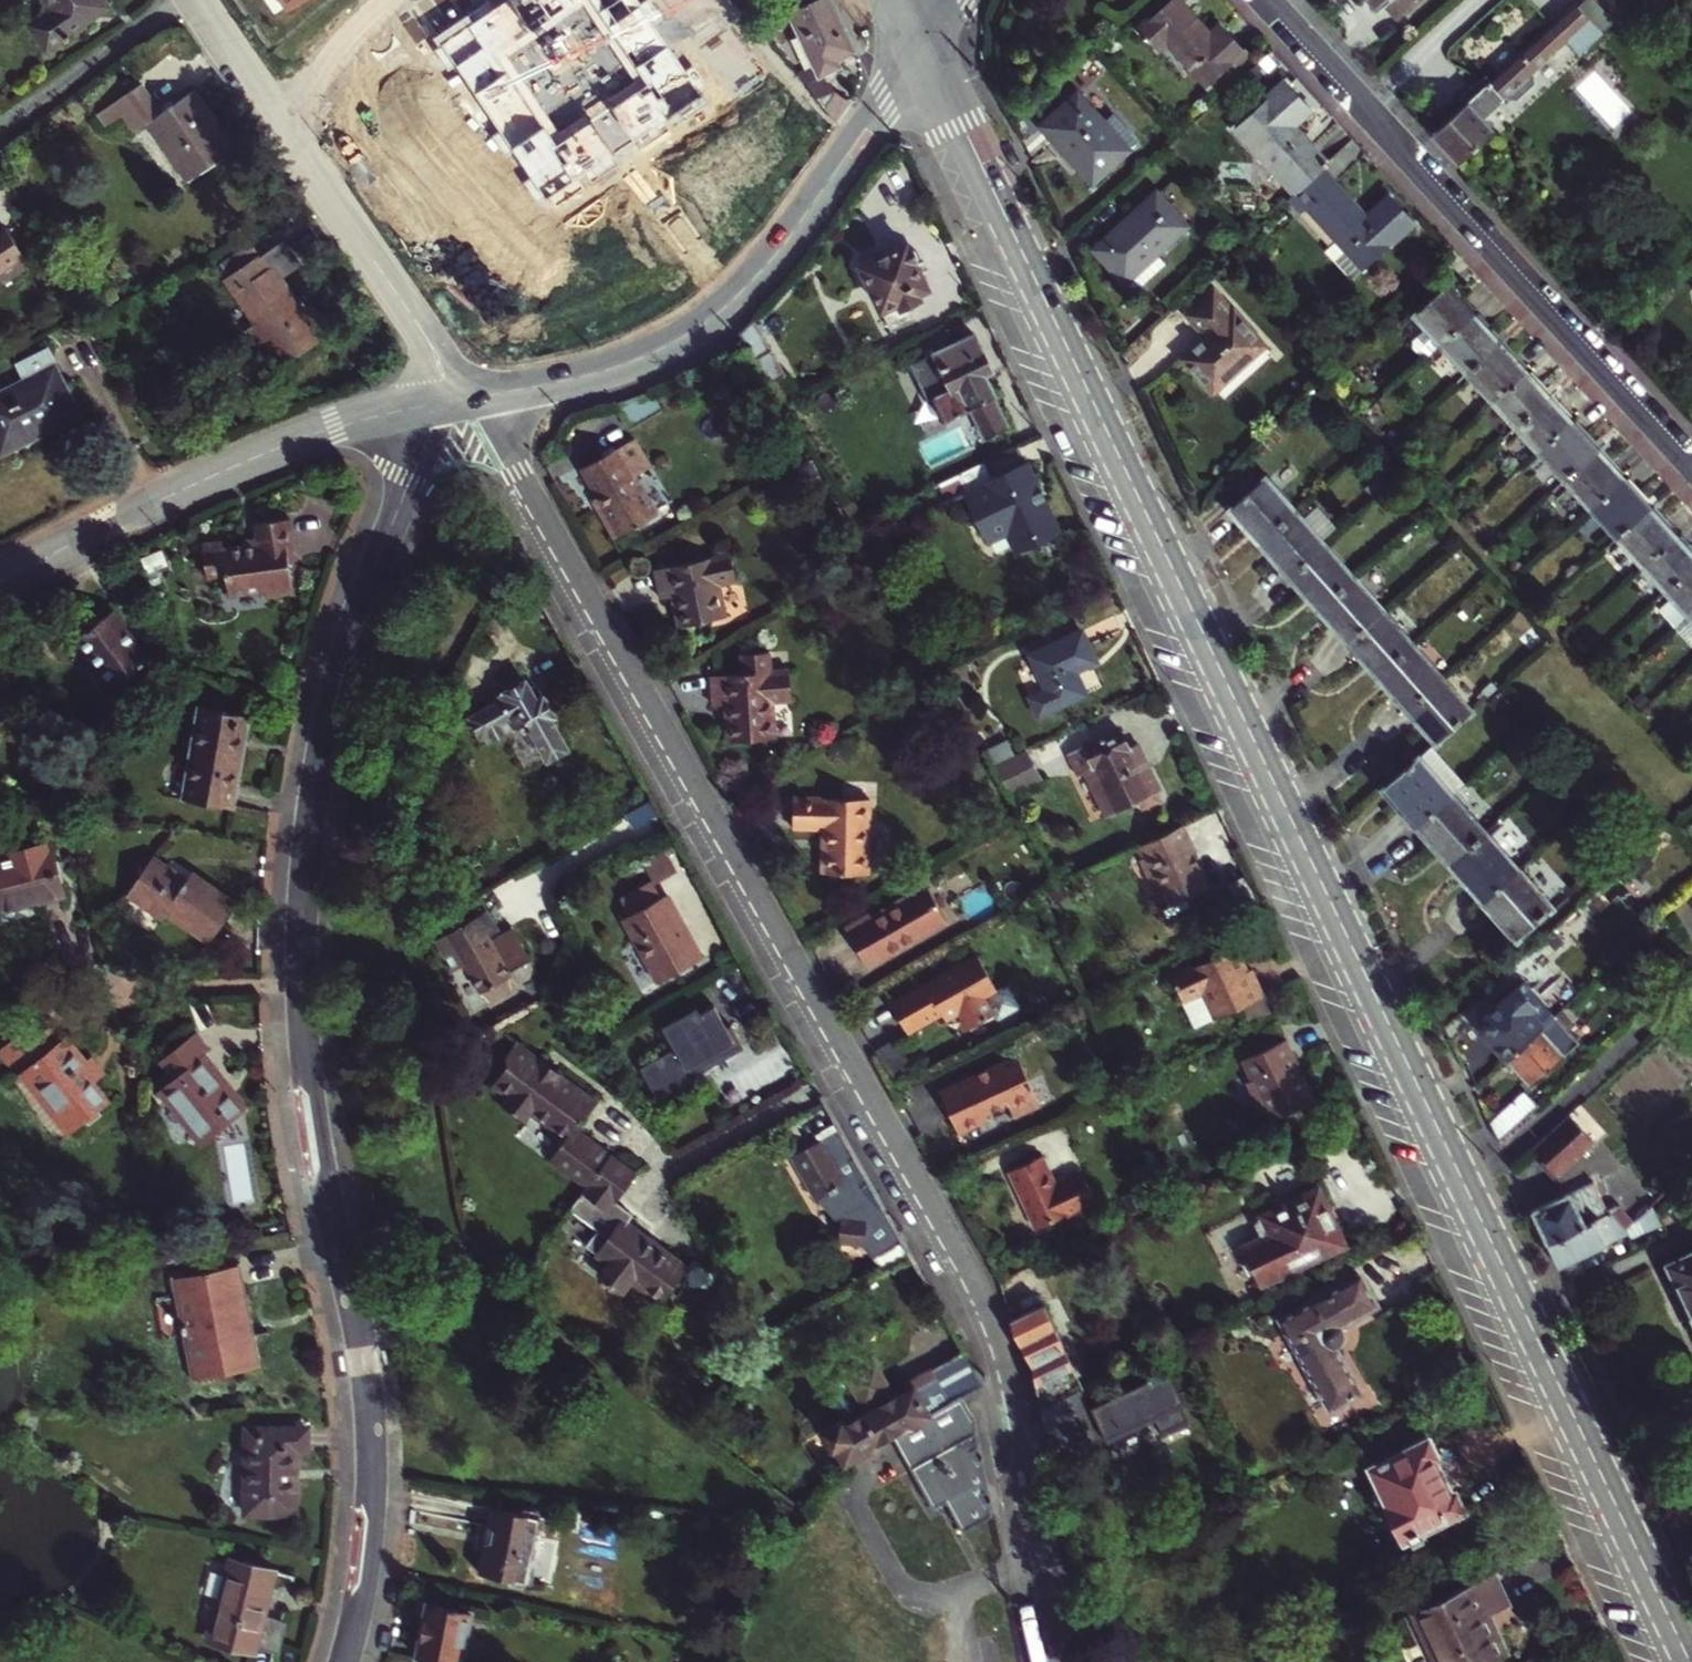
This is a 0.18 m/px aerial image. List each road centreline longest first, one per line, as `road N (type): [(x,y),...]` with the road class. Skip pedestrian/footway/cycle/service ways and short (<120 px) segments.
road 1 (tertiary): [(1684,1661),(923,51)]
road 2 (residential): [(1058,1661),(984,1306),(530,491),(503,391)]
road 3 (residential): [(441,402),(340,662),(304,896),(310,1113),(361,1339),(372,1461),(366,1565),(342,1661)]
road 4 (residential): [(1266,0),(1691,467)]
road 5 (tertiary): [(923,51),(778,250),(720,309),(636,360),(503,391)]
road 6 (tertiary): [(415,407),(240,462),(0,579)]
road 7 (residential): [(412,317),(272,112)]
road 8 (residential): [(0,120),(184,0)]
road 9 (residential): [(272,112),(307,87),(385,0)]
road 10 (residential): [(272,112),(196,0)]

